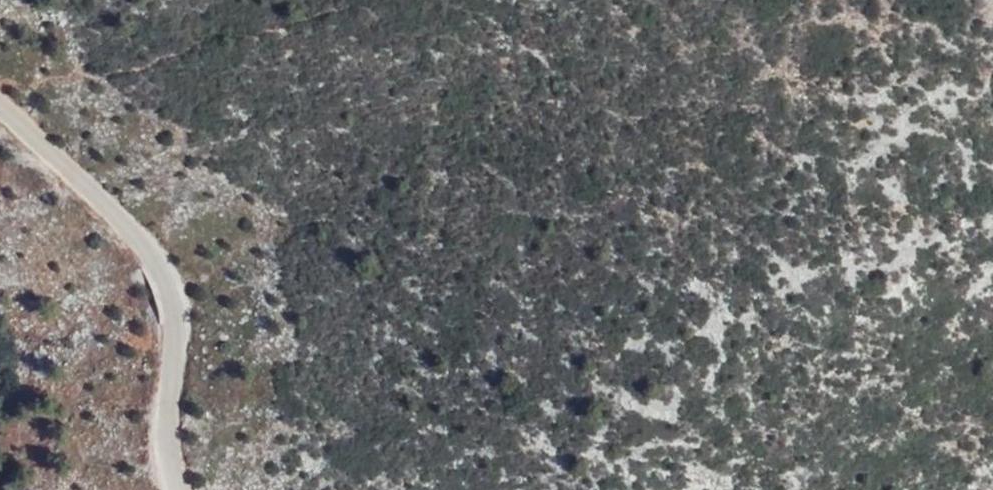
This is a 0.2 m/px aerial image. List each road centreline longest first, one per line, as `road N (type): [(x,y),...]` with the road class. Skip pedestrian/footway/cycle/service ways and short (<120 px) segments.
road 1 (unclassified): [(179,489),(168,465),(175,309),(153,252),(0,101)]

